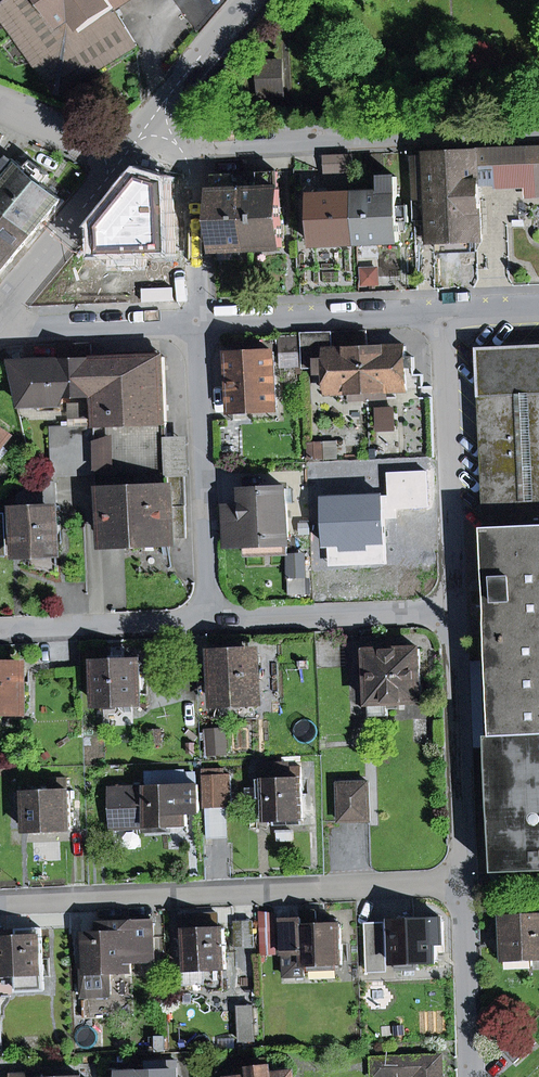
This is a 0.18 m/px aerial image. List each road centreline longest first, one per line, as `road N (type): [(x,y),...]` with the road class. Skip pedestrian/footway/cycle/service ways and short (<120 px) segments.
road 1 (residential): [(0,903),(464,879)]
road 2 (residential): [(190,142),(538,130)]
road 3 (residential): [(197,316),(209,623)]
road 4 (residential): [(456,612),(447,306)]
road 5 (residential): [(464,879),(456,612)]
road 6 (residential): [(197,316),(447,306)]
road 7 (residential): [(209,623),(456,612)]
road 8 (residential): [(0,631),(209,623)]
road 9 (residential): [(0,306),(129,144)]
road 10 (residential): [(0,324),(197,316)]
road 11 (residential): [(469,1076),(464,879)]
road 12 (residential): [(129,144),(252,0)]
road 13 (residential): [(190,142),(197,316)]
road 14 (residential): [(129,144),(0,103)]

